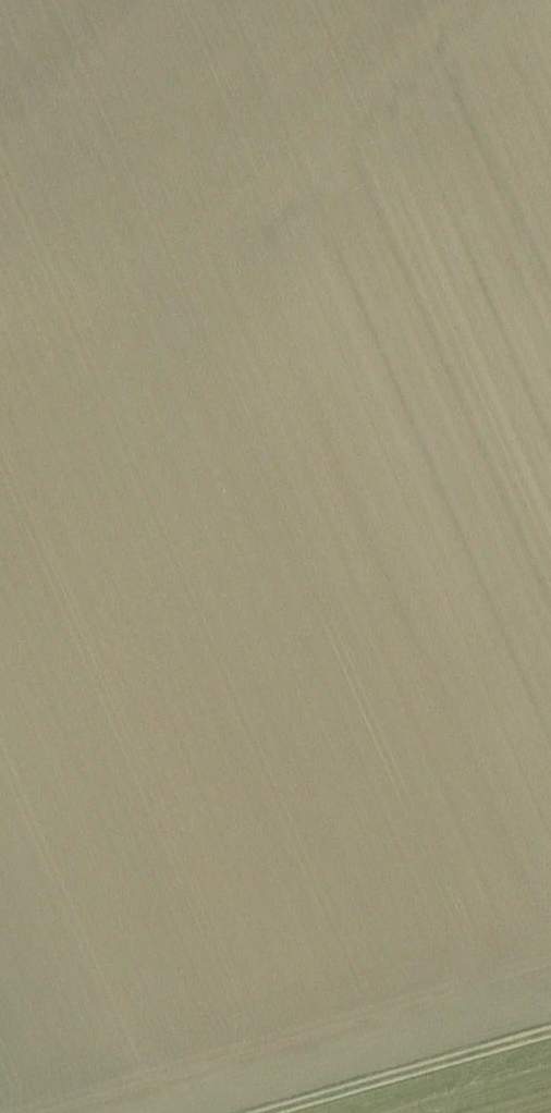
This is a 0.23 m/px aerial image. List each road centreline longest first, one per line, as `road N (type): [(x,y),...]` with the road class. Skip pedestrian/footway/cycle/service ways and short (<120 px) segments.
road 1 (track): [(550,1034),(274,1112)]

